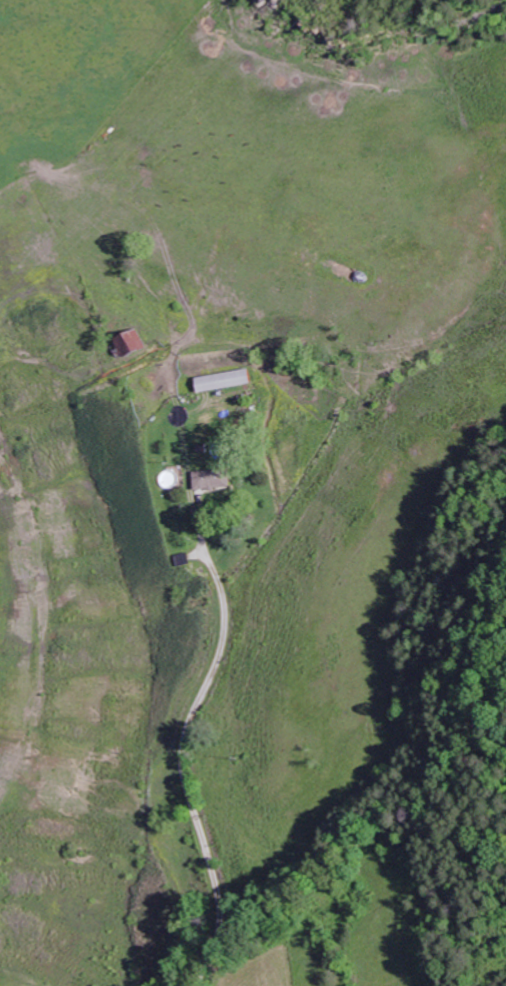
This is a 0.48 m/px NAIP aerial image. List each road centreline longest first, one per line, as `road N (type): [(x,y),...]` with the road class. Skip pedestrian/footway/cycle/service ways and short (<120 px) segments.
road 1 (residential): [(197,985),(222,917),(186,746),(226,636),(216,573)]

